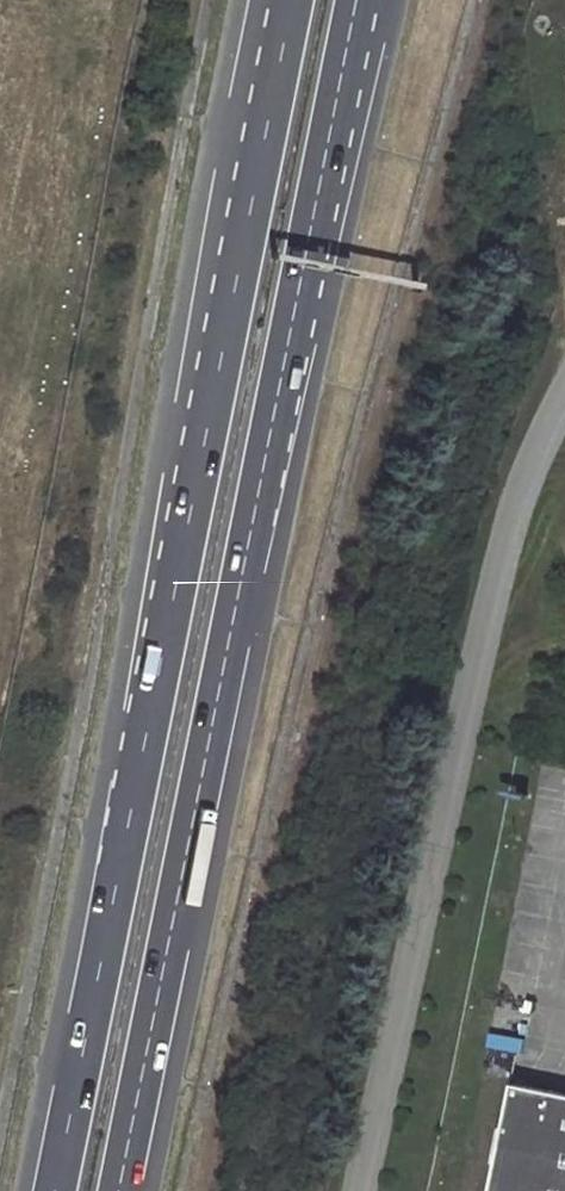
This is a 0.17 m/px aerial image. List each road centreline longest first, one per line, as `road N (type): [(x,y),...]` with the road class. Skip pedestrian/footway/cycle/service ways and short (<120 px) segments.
road 1 (motorway): [(116,1190),(356,0)]
road 2 (motorway): [(291,0),(56,1190)]
road 3 (unclassified): [(348,1190),(530,441),(564,384)]

